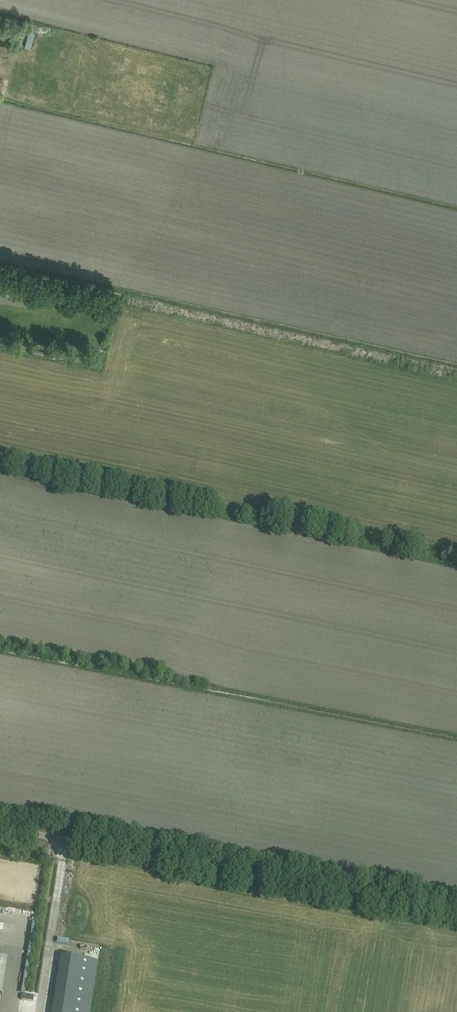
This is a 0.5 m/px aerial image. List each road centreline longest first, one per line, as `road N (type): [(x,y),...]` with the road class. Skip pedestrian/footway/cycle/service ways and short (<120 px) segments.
road 1 (unclassified): [(456,914),(0,830)]

